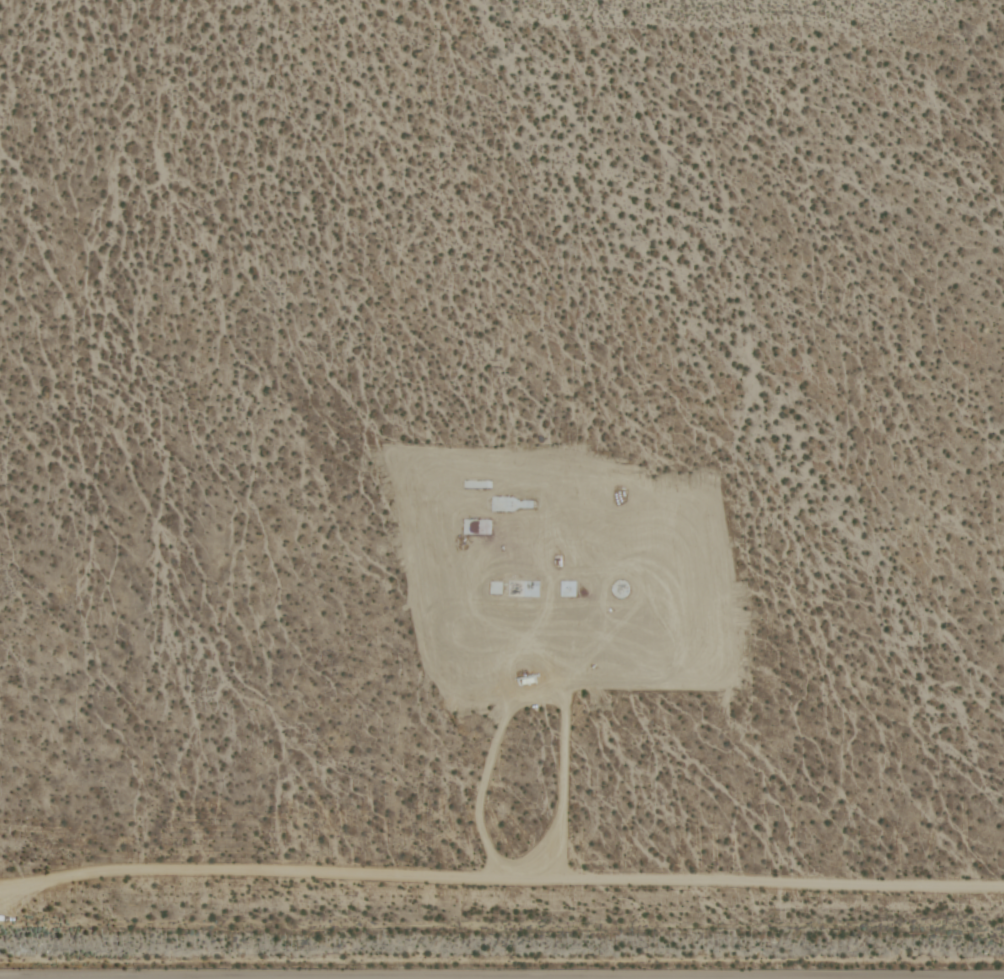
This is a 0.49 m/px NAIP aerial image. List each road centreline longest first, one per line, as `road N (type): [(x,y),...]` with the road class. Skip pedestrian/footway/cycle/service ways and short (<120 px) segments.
road 1 (track): [(1003,883),(251,867),(113,867),(0,881)]

